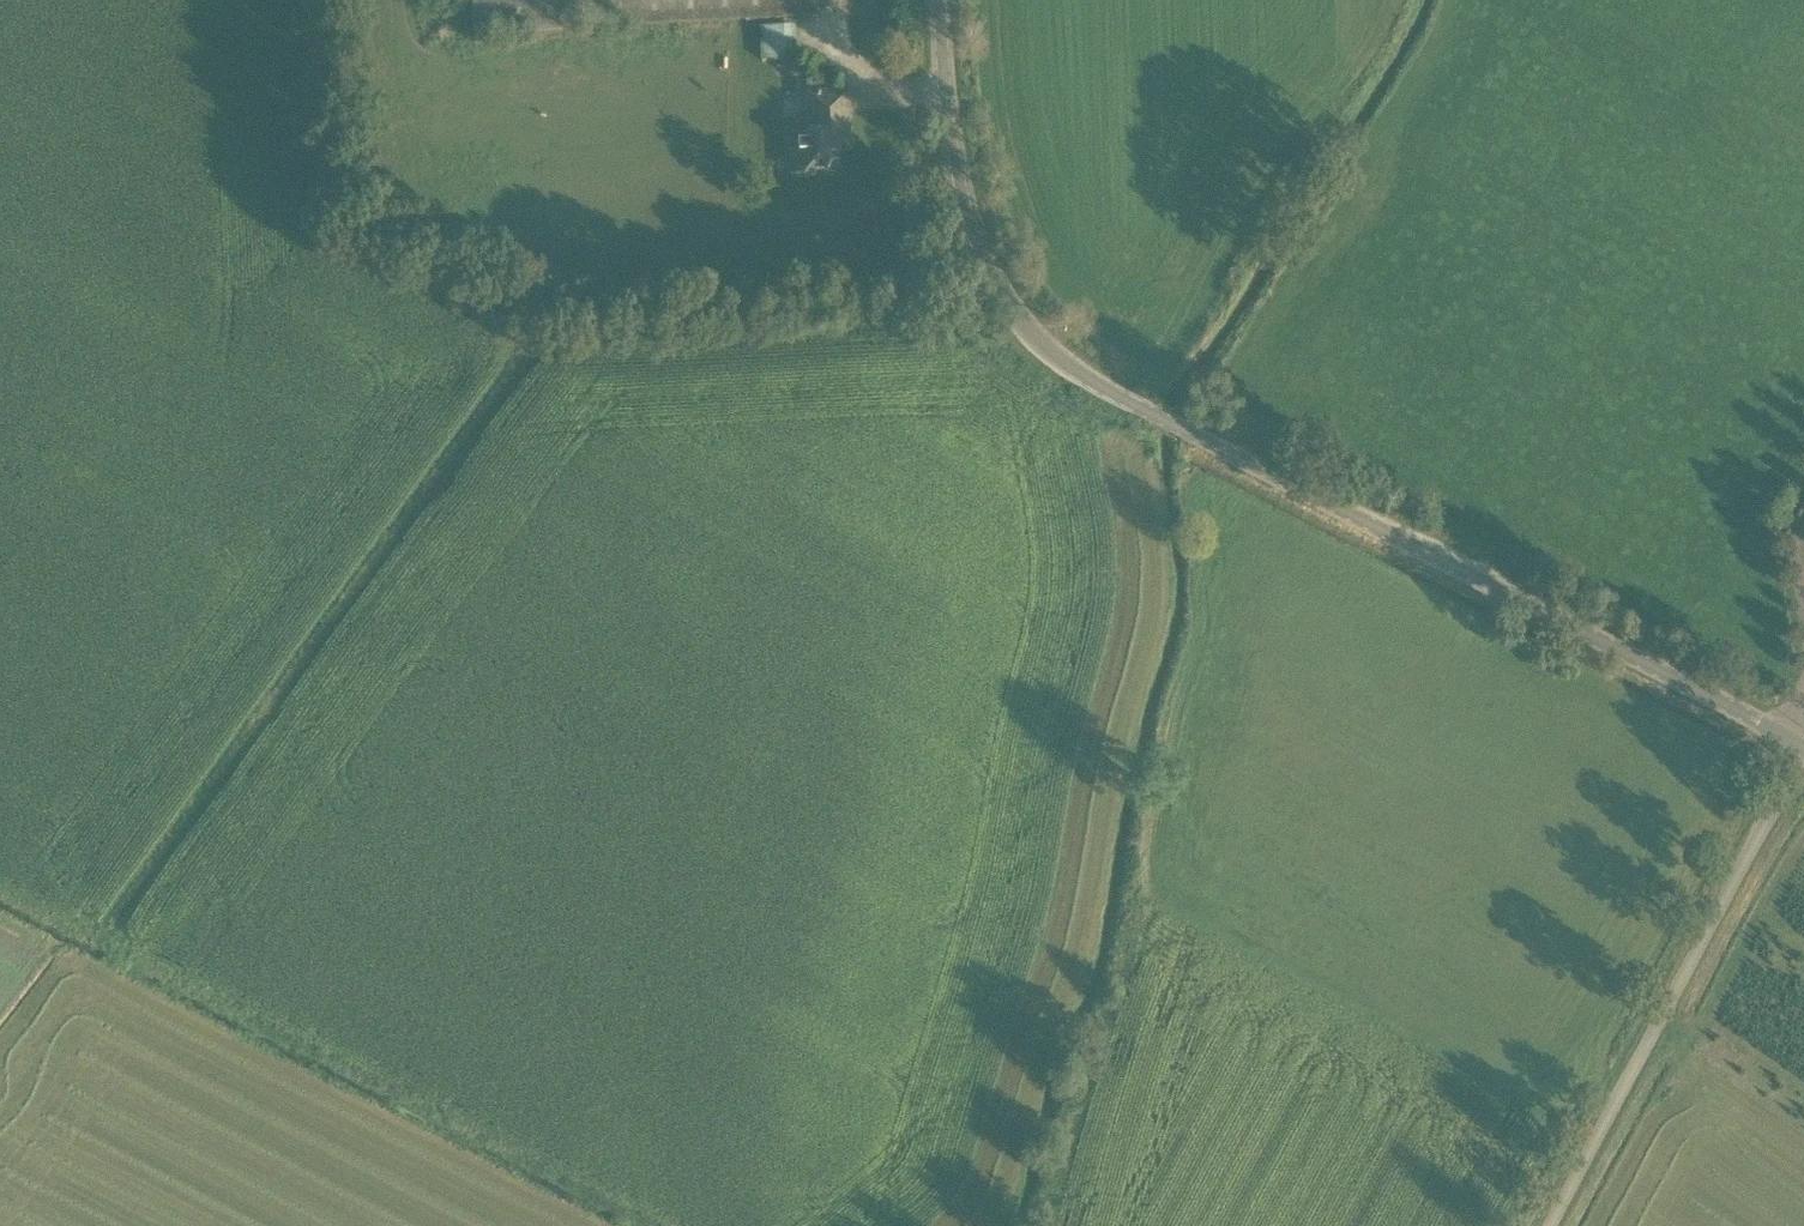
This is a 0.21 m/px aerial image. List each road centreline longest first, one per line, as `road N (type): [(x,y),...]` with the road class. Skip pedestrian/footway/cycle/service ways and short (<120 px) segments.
road 1 (unclassified): [(1801,758),(1081,380),(1042,352),(1008,312),(968,219),(953,159),(941,0)]
road 2 (unclassified): [(1556,1225),(1801,758)]

